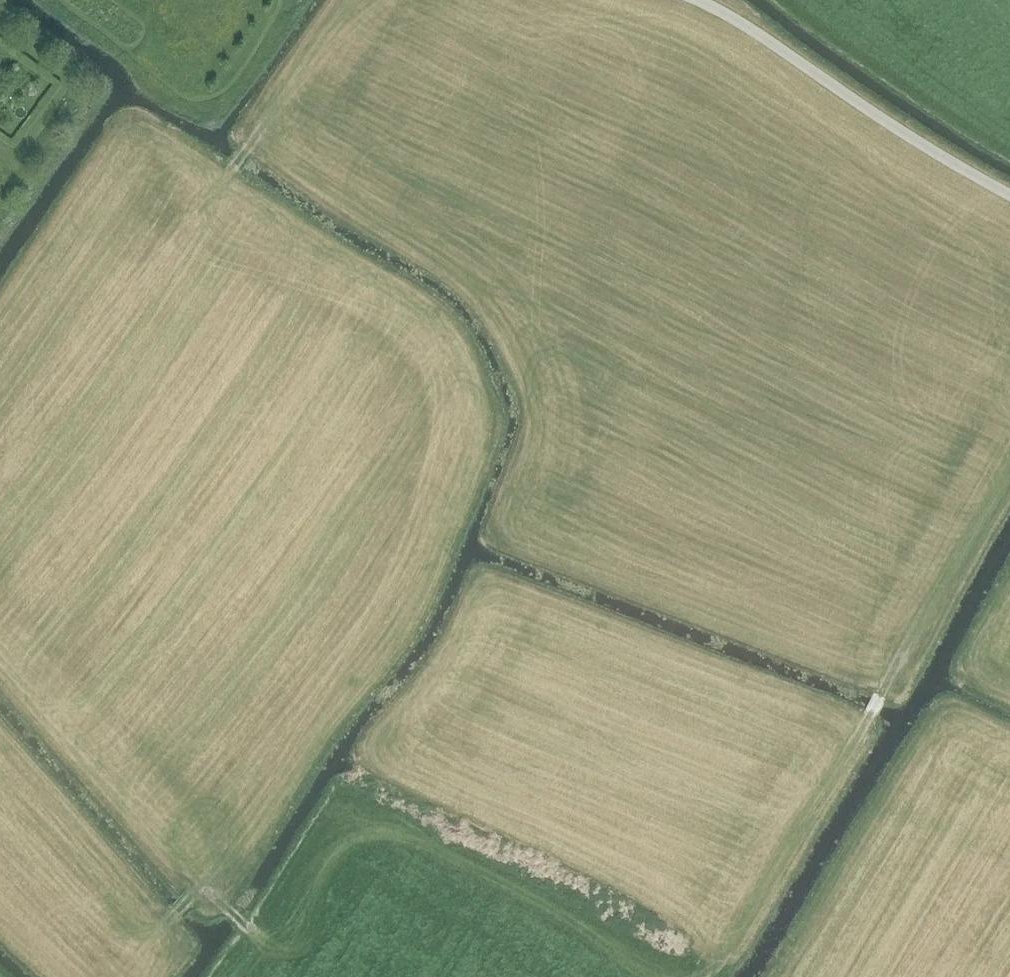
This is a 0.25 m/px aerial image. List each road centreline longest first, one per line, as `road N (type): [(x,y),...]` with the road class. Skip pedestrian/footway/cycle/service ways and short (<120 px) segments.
road 1 (unclassified): [(1009,196),(700,0)]

